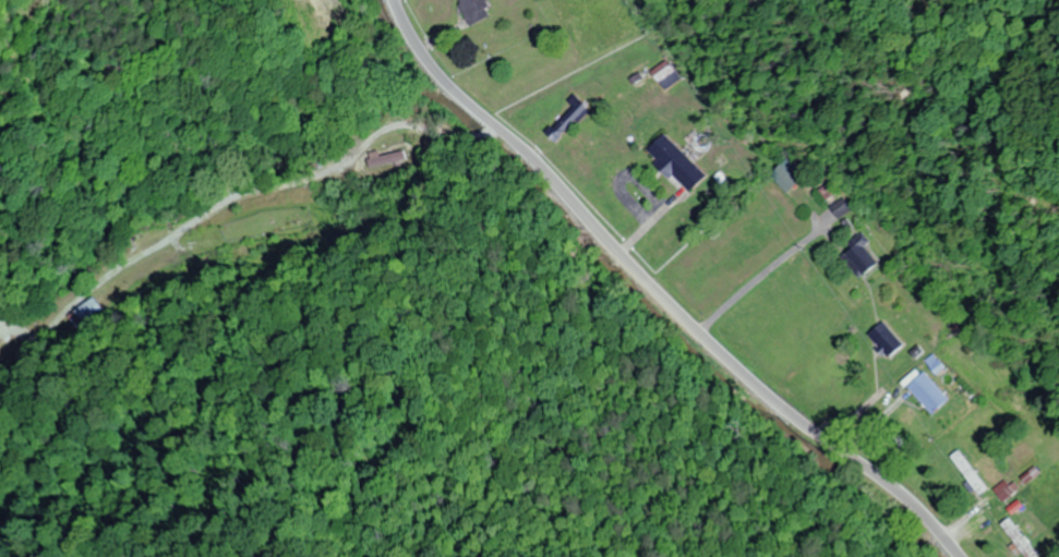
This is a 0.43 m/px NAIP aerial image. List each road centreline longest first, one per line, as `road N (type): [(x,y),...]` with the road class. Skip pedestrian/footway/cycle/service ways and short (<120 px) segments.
road 1 (tertiary): [(961,556),(896,492),(773,399),(647,280),(539,162),(443,76),(396,0)]

